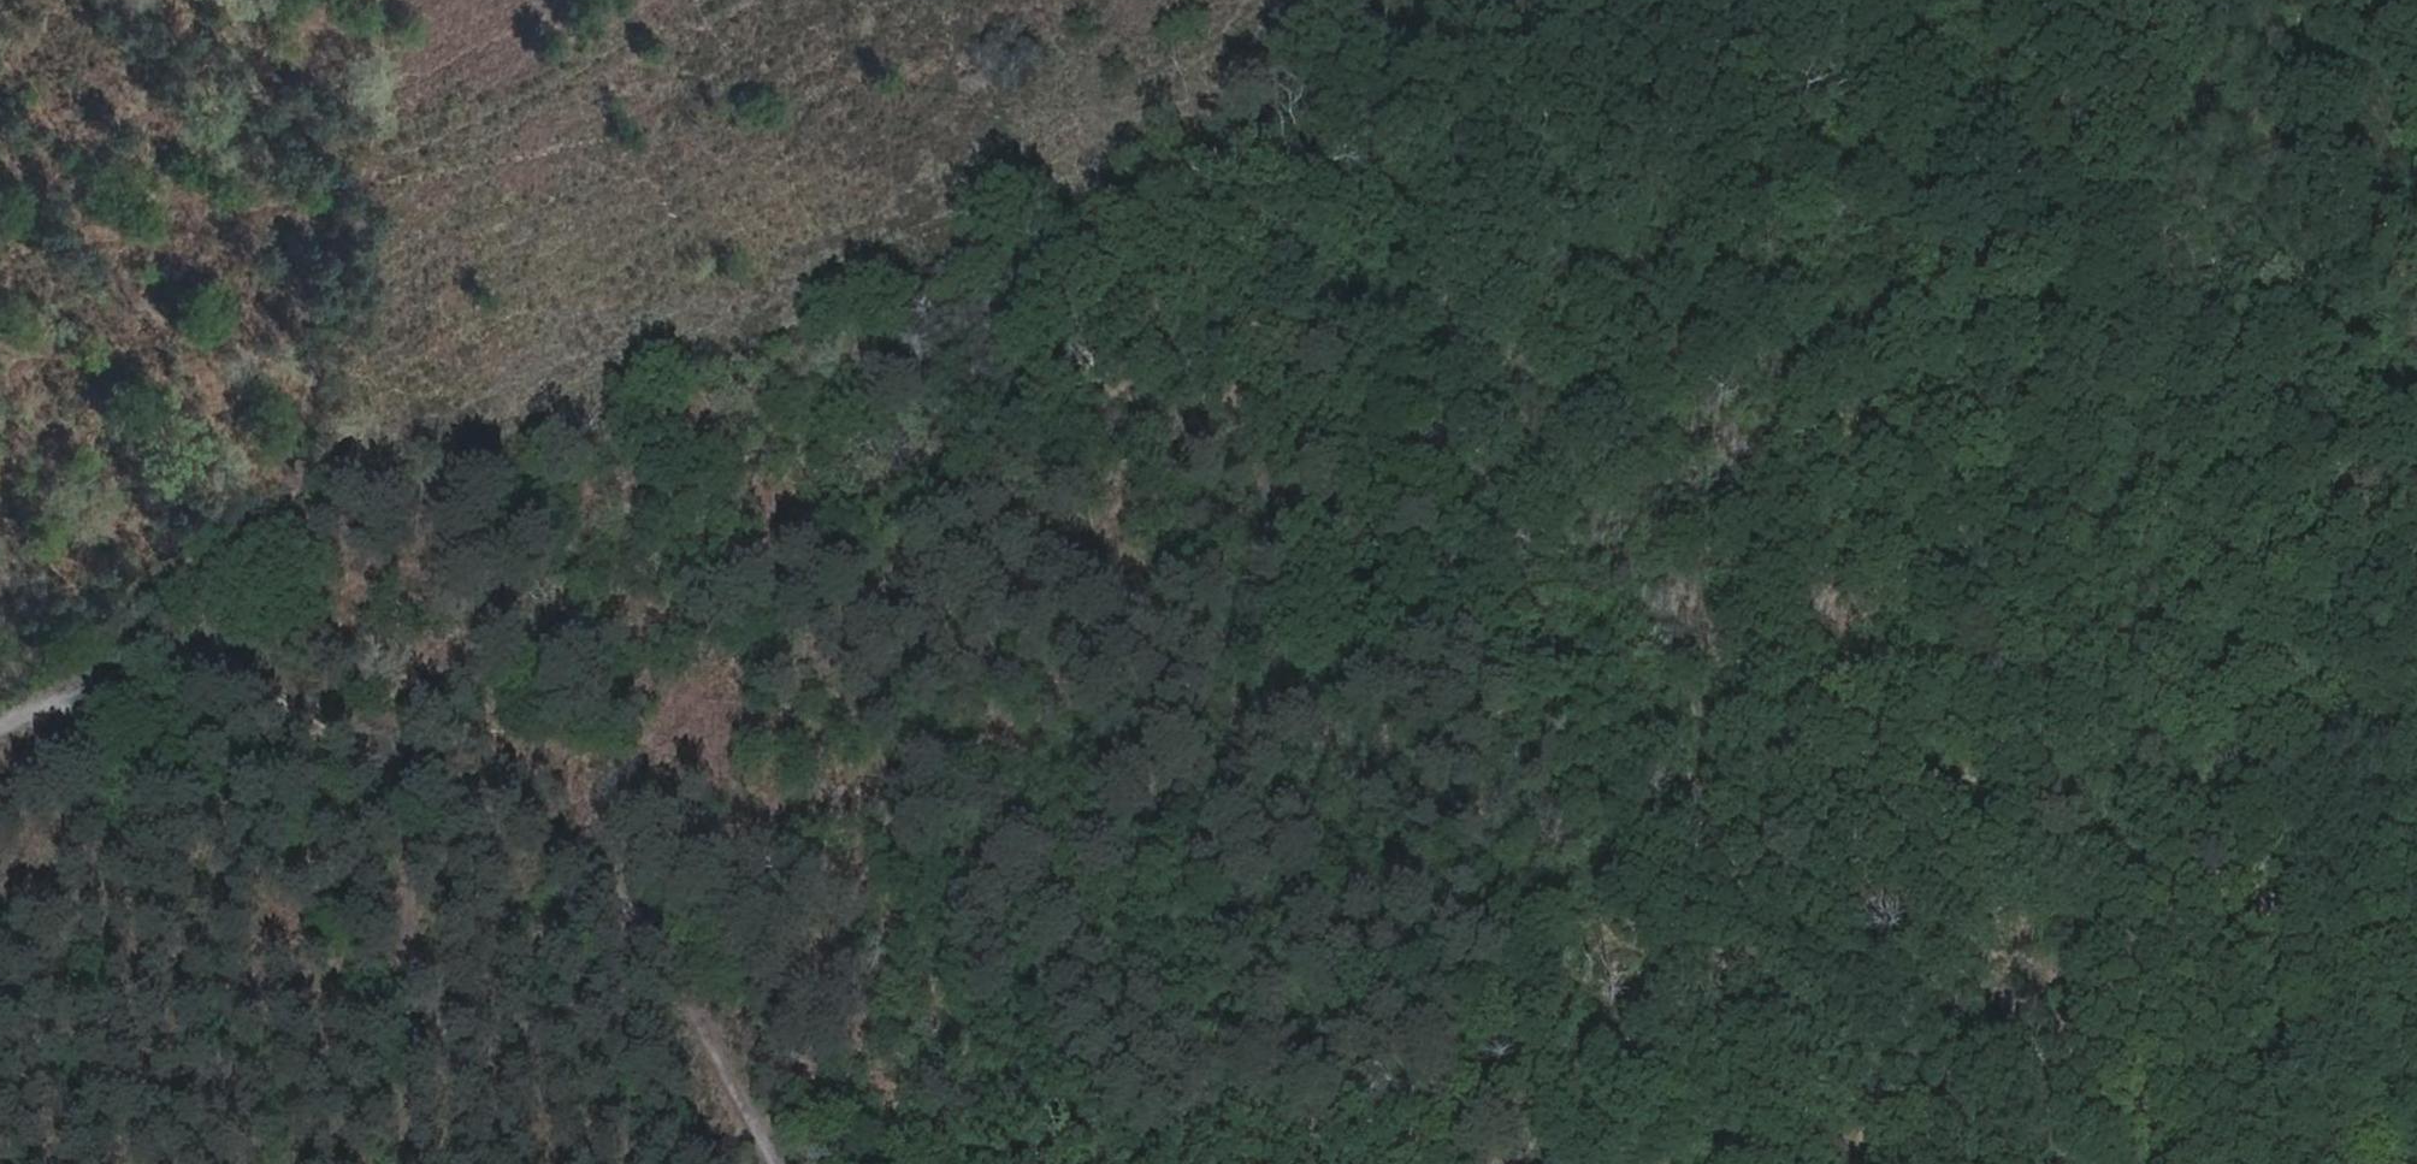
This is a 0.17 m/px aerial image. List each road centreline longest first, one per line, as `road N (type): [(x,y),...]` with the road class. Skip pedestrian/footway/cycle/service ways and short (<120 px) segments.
road 1 (track): [(1363,0),(1245,352),(1231,657),(1290,1026),(1200,1163)]
road 2 (track): [(778,1163),(638,899),(545,818),(416,769),(213,651),(0,733)]
road 3 (track): [(417,1163),(416,769)]

